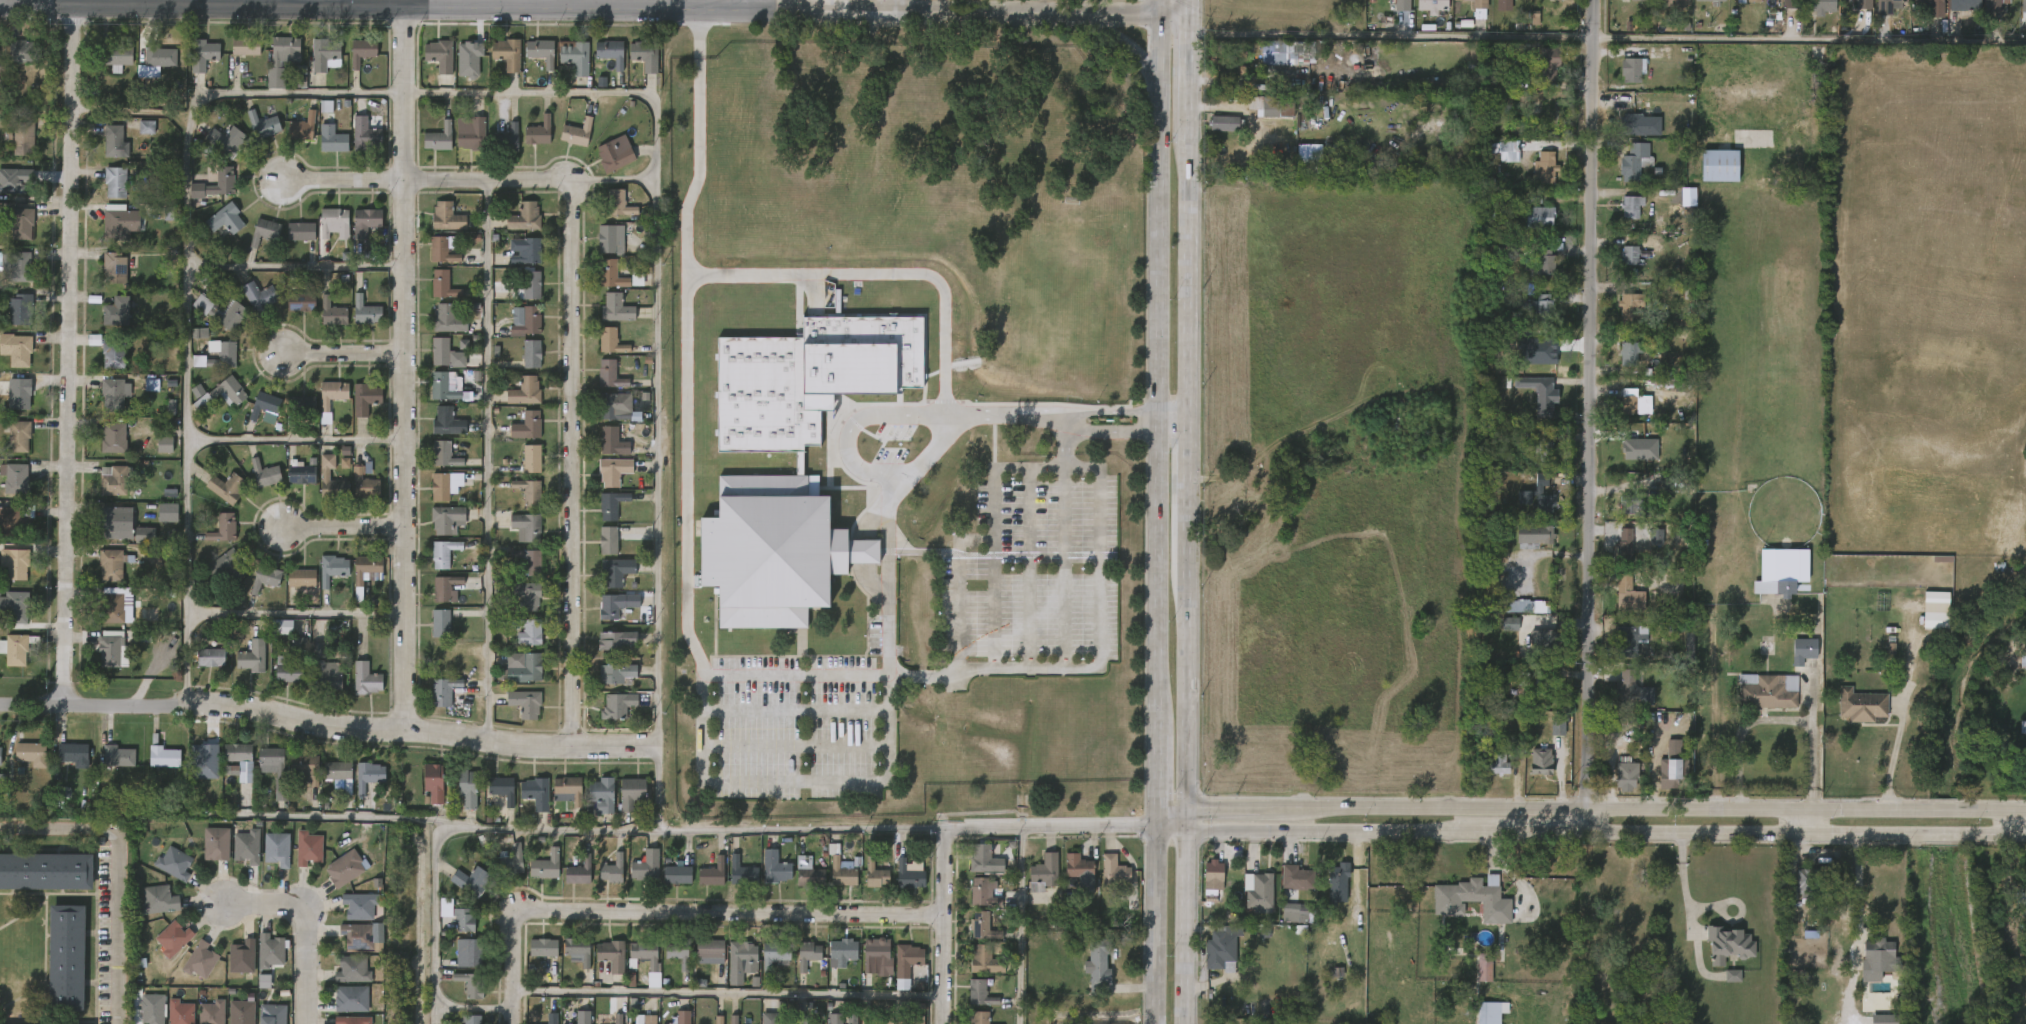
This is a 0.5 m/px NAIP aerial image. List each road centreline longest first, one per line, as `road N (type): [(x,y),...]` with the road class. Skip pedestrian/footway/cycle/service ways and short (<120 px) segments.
road 1 (tertiary): [(0,6),(1189,12)]
road 2 (secondary): [(1187,835),(2025,838)]
road 3 (secondary): [(2025,813),(1187,812)]
road 4 (residential): [(1598,0),(1590,833)]
road 5 (residential): [(408,7),(405,730)]
road 6 (residential): [(573,747),(576,203),(557,182),(408,180)]
road 7 (residential): [(78,7),(66,707)]
road 8 (residential): [(0,705),(221,705),(312,726),(528,746),(656,748)]
road 9 (residential): [(656,748),(658,829),(1150,827)]
road 10 (residential): [(523,917),(536,910),(945,916)]
road 11 (secondary): [(1158,0),(1154,408)]
road 12 (secondary): [(1187,431),(1188,124)]
road 13 (secondary): [(1154,431),(1151,736)]
road 14 (secondary): [(1187,812),(1187,553)]
road 15 (residential): [(221,903),(309,903),(307,1023)]
road 16 (secondary): [(1150,827),(1152,1023)]
road 17 (residential): [(947,830),(948,1023)]
road 18 (residential): [(282,527),(410,528)]
road 19 (residential): [(408,180),(283,181)]
road 20 (residential): [(410,355),(286,357)]
road 21 (secondary): [(1187,553),(1187,431)]

